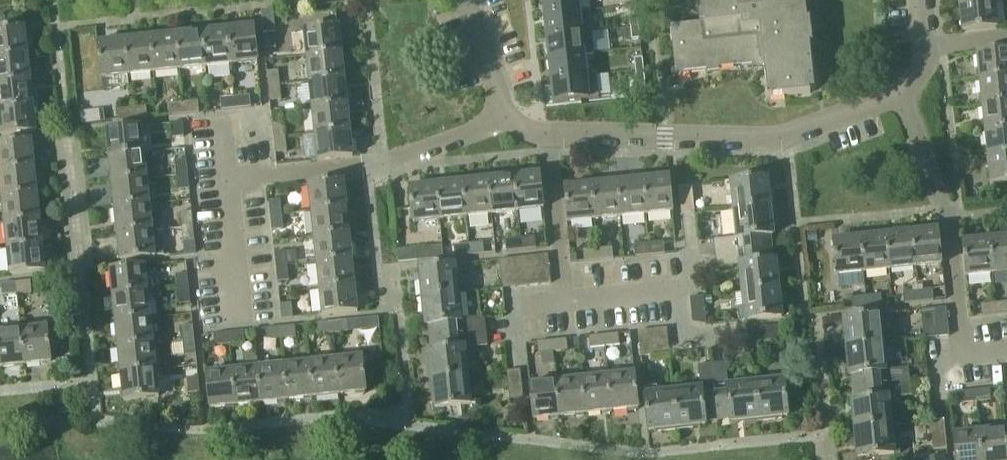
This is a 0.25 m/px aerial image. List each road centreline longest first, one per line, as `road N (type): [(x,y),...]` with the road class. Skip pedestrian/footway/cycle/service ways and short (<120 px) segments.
road 1 (residential): [(506,117),(547,134),(781,135),(897,90),(927,48),(921,0)]
road 2 (residential): [(228,182),(382,166),(506,117)]
road 3 (residential): [(462,0),(506,117)]

